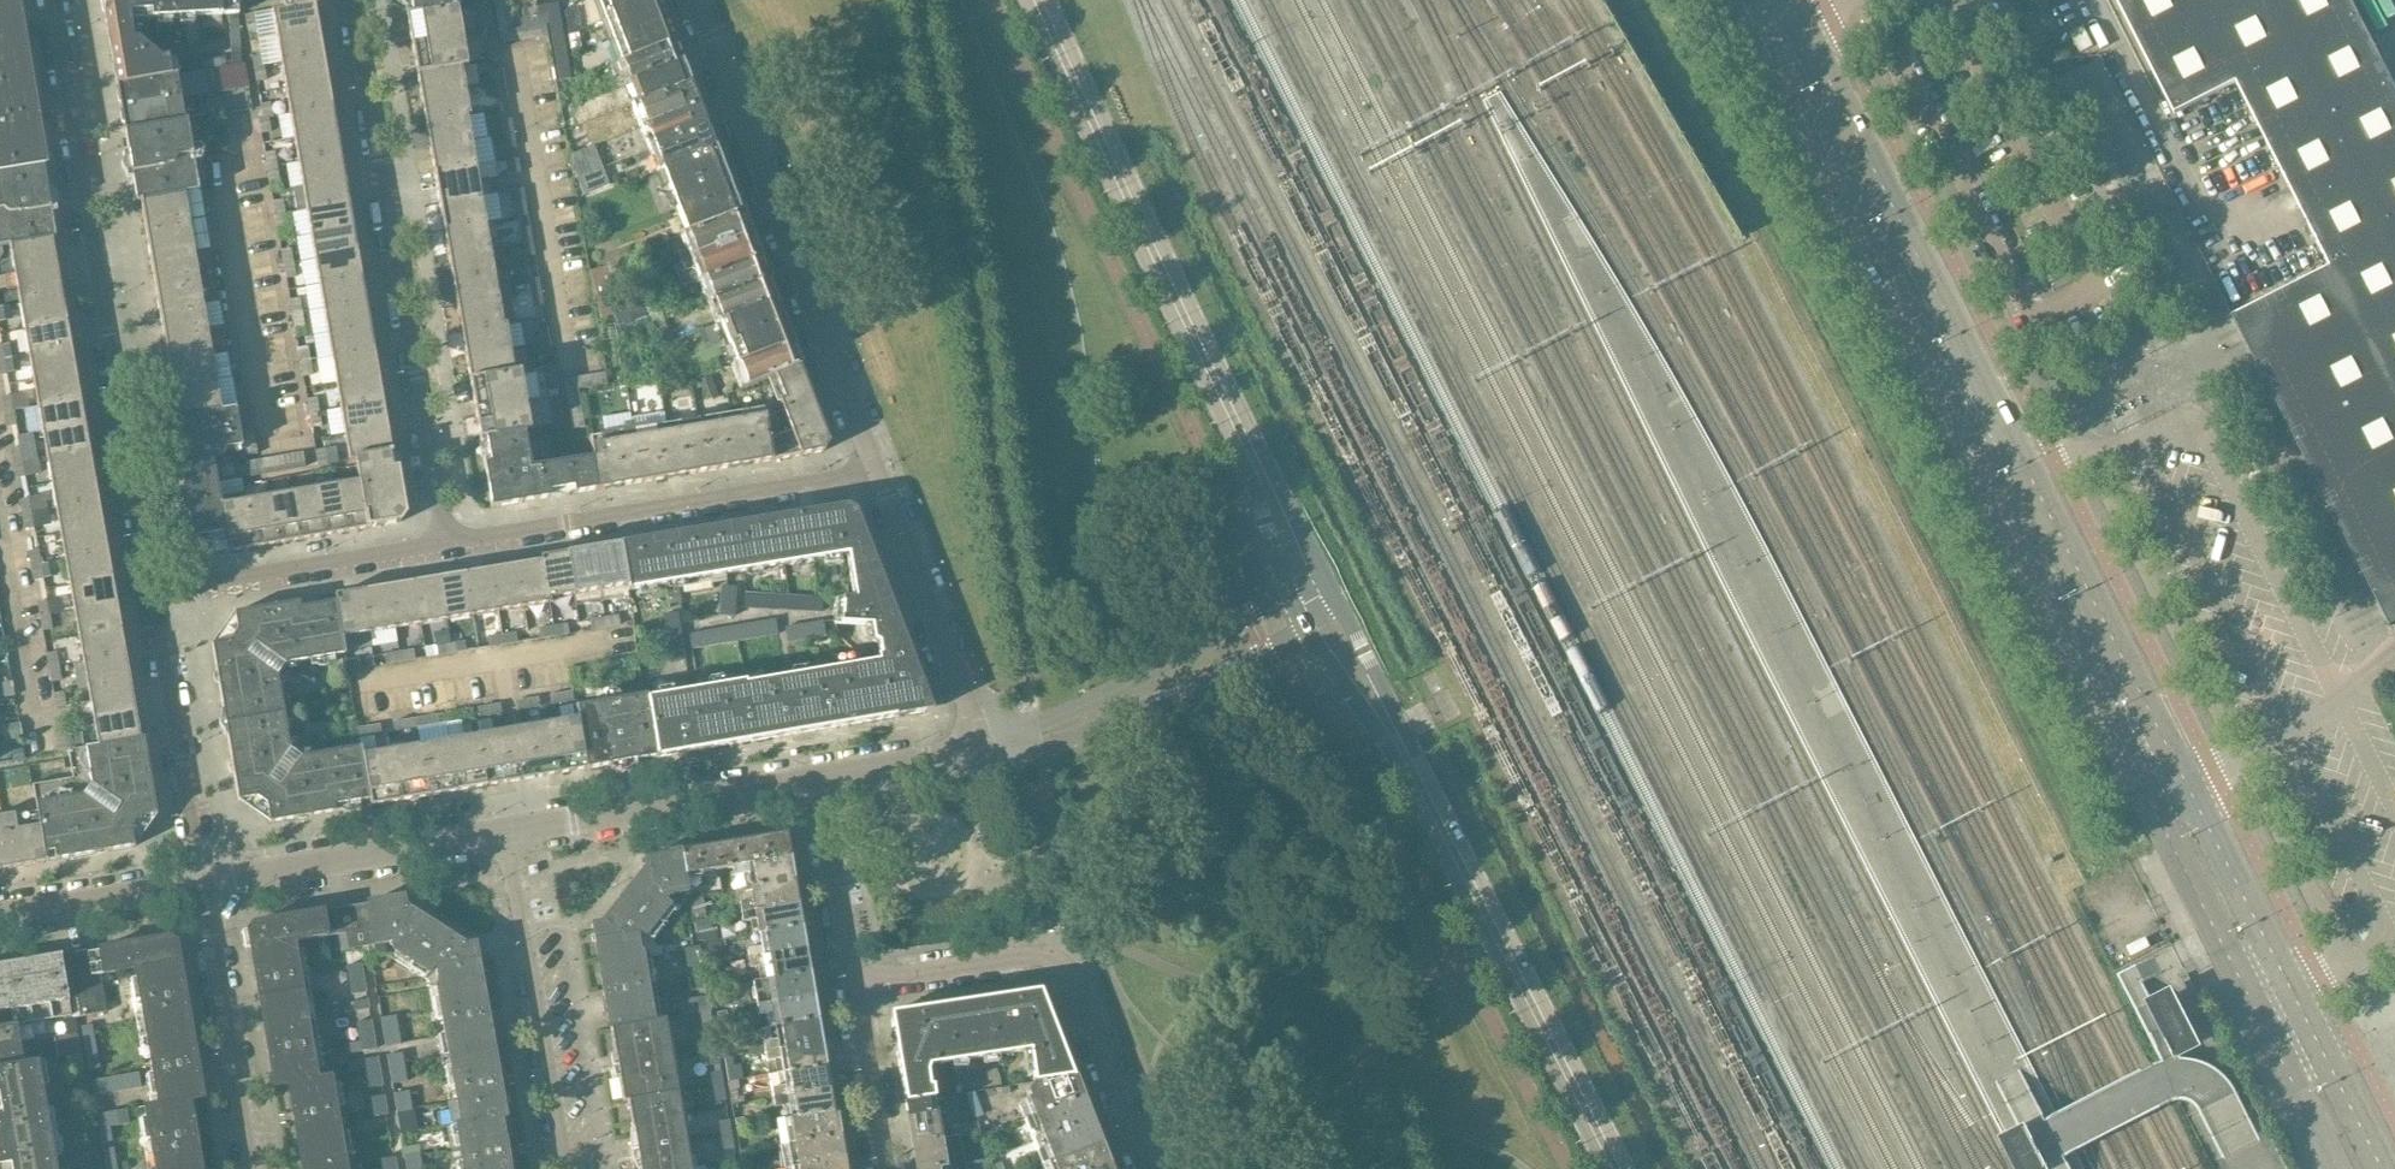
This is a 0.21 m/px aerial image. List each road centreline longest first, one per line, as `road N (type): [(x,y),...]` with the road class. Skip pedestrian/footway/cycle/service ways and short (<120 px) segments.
road 1 (secondary): [(2381,1168),(1797,17)]
road 2 (secondary): [(1760,35),(2336,1168)]
road 3 (residential): [(152,590),(52,0)]
road 4 (residential): [(351,0),(445,542)]
road 5 (residential): [(882,473),(700,0)]
road 6 (secondary): [(1616,1168),(1395,737)]
road 7 (secondary): [(1236,422),(1038,0)]
road 8 (residential): [(445,542),(882,473)]
road 9 (residential): [(1145,1168),(1071,977),(1054,960),(1029,956),(854,983)]
road 10 (residential): [(566,1168),(504,835)]
road 11 (residential): [(504,835),(818,780)]
road 12 (unclassified): [(2236,286),(2096,0)]
road 13 (residential): [(1014,742),(1053,745),(1151,705),(1304,625)]
road 14 (residential): [(1288,594),(1014,742)]
road 15 (residential): [(202,885),(504,835)]
road 16 (residential): [(202,885),(152,590)]
road 17 (residential): [(152,590),(445,542)]
road 18 (residential): [(981,749),(882,473)]
road 19 (residential): [(251,1168),(202,885)]
road 20 (residential): [(818,780),(854,983)]
road 21 (residential): [(0,921),(202,885)]
road 22 (secondary): [(1333,590),(1236,422)]
road 23 (residential): [(854,983),(886,1168)]
road 24 (secondary): [(1236,422),(1288,594)]
road 25 (residential): [(818,780),(981,749)]
road 26 (secondary): [(1395,737),(1386,697),(1333,590)]
road 27 (secondary): [(1304,625),(1362,707),(1395,737)]

